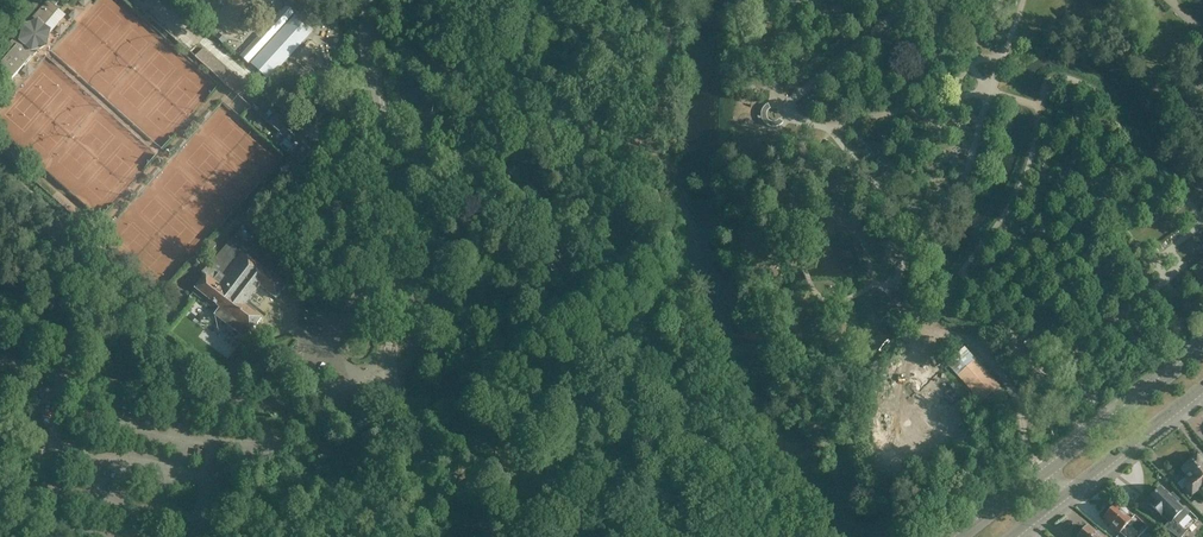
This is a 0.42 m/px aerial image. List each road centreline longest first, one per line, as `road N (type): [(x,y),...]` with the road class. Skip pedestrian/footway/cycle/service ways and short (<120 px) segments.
road 1 (unclassified): [(371,0),(367,67),(399,279),(381,372)]
road 2 (unclassified): [(59,374),(266,401),(305,399),(381,372)]
road 3 (unclassified): [(495,536),(381,372)]
road 4 (tertiary): [(1202,349),(1045,471)]
road 5 (tertiary): [(1063,494),(1202,385)]

